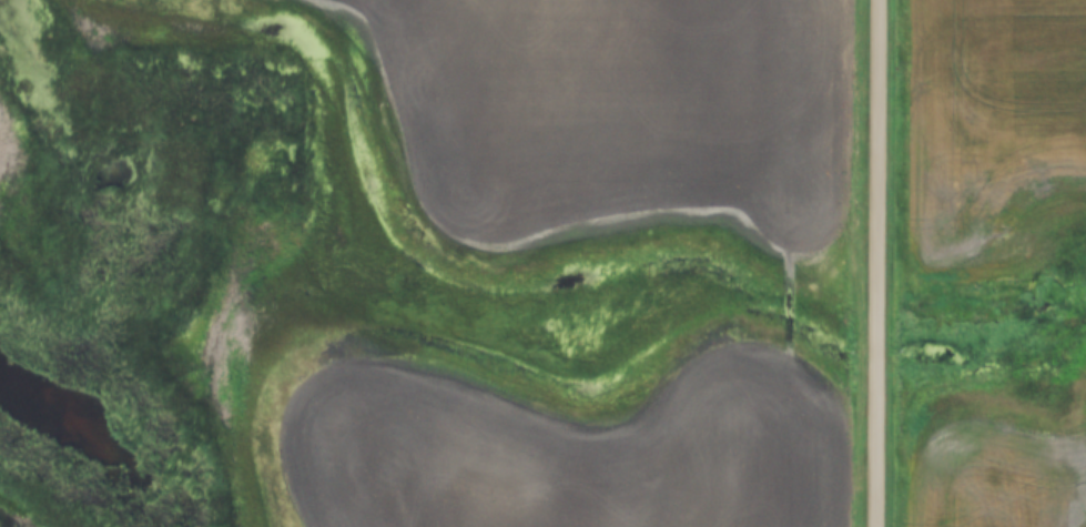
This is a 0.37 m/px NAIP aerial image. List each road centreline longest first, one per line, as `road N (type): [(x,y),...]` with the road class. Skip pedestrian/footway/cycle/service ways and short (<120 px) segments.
road 1 (residential): [(879,0),(877,526)]

